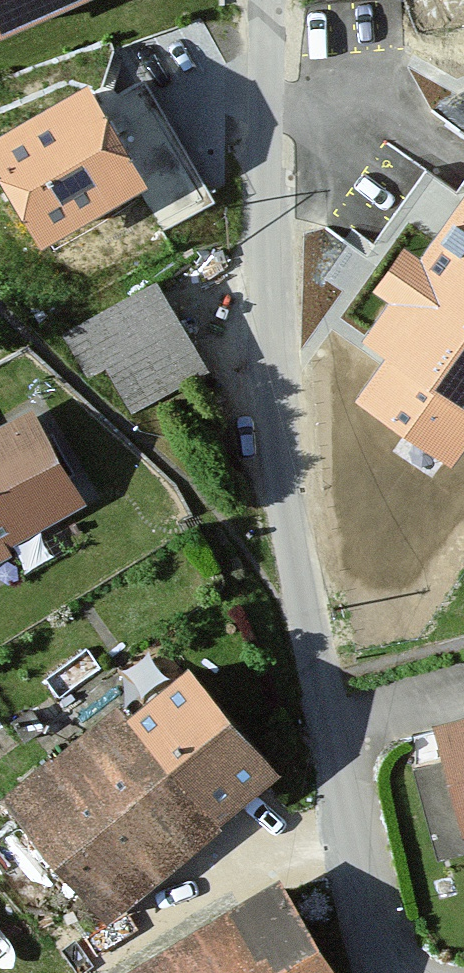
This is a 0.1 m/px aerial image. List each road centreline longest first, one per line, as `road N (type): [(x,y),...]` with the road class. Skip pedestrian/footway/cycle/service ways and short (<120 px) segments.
road 1 (residential): [(265,0),(264,284),(280,461),(298,586),(379,972)]

